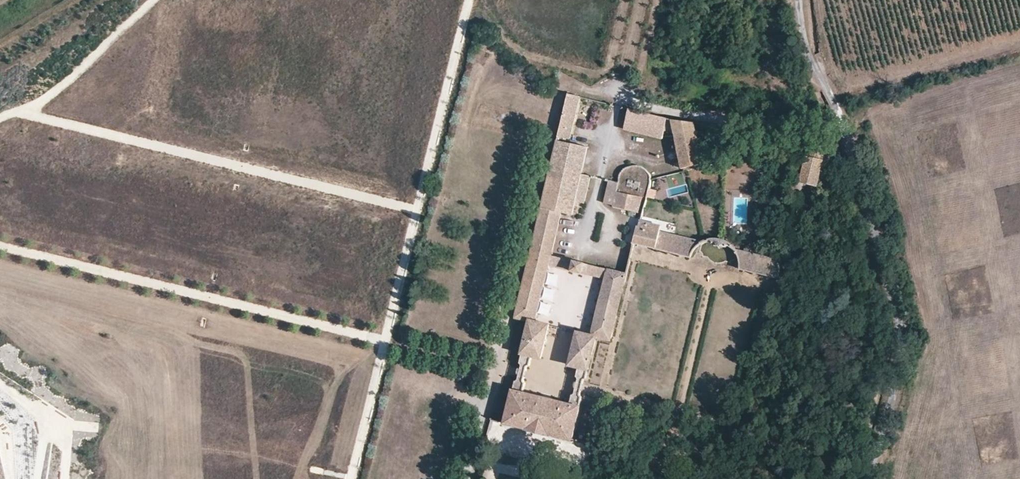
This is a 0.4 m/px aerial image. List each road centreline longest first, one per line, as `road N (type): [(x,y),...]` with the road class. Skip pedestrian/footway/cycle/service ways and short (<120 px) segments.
road 1 (unclassified): [(809,0),(822,76),(850,121),(914,375),(878,478)]

